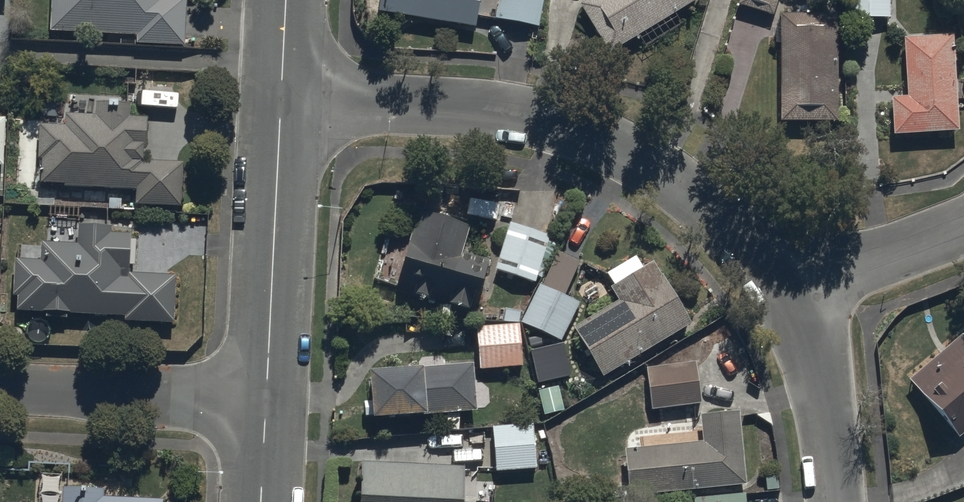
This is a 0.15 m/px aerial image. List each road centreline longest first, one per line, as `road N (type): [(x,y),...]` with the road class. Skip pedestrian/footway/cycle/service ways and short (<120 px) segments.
road 1 (residential): [(281,96),(486,107),(557,122),(690,188),(797,289)]
road 2 (tertiary): [(281,96),(266,403)]
road 3 (residential): [(266,403),(0,389)]
road 4 (residential): [(797,289),(820,363),(838,501)]
road 5 (residential): [(797,289),(963,223)]

